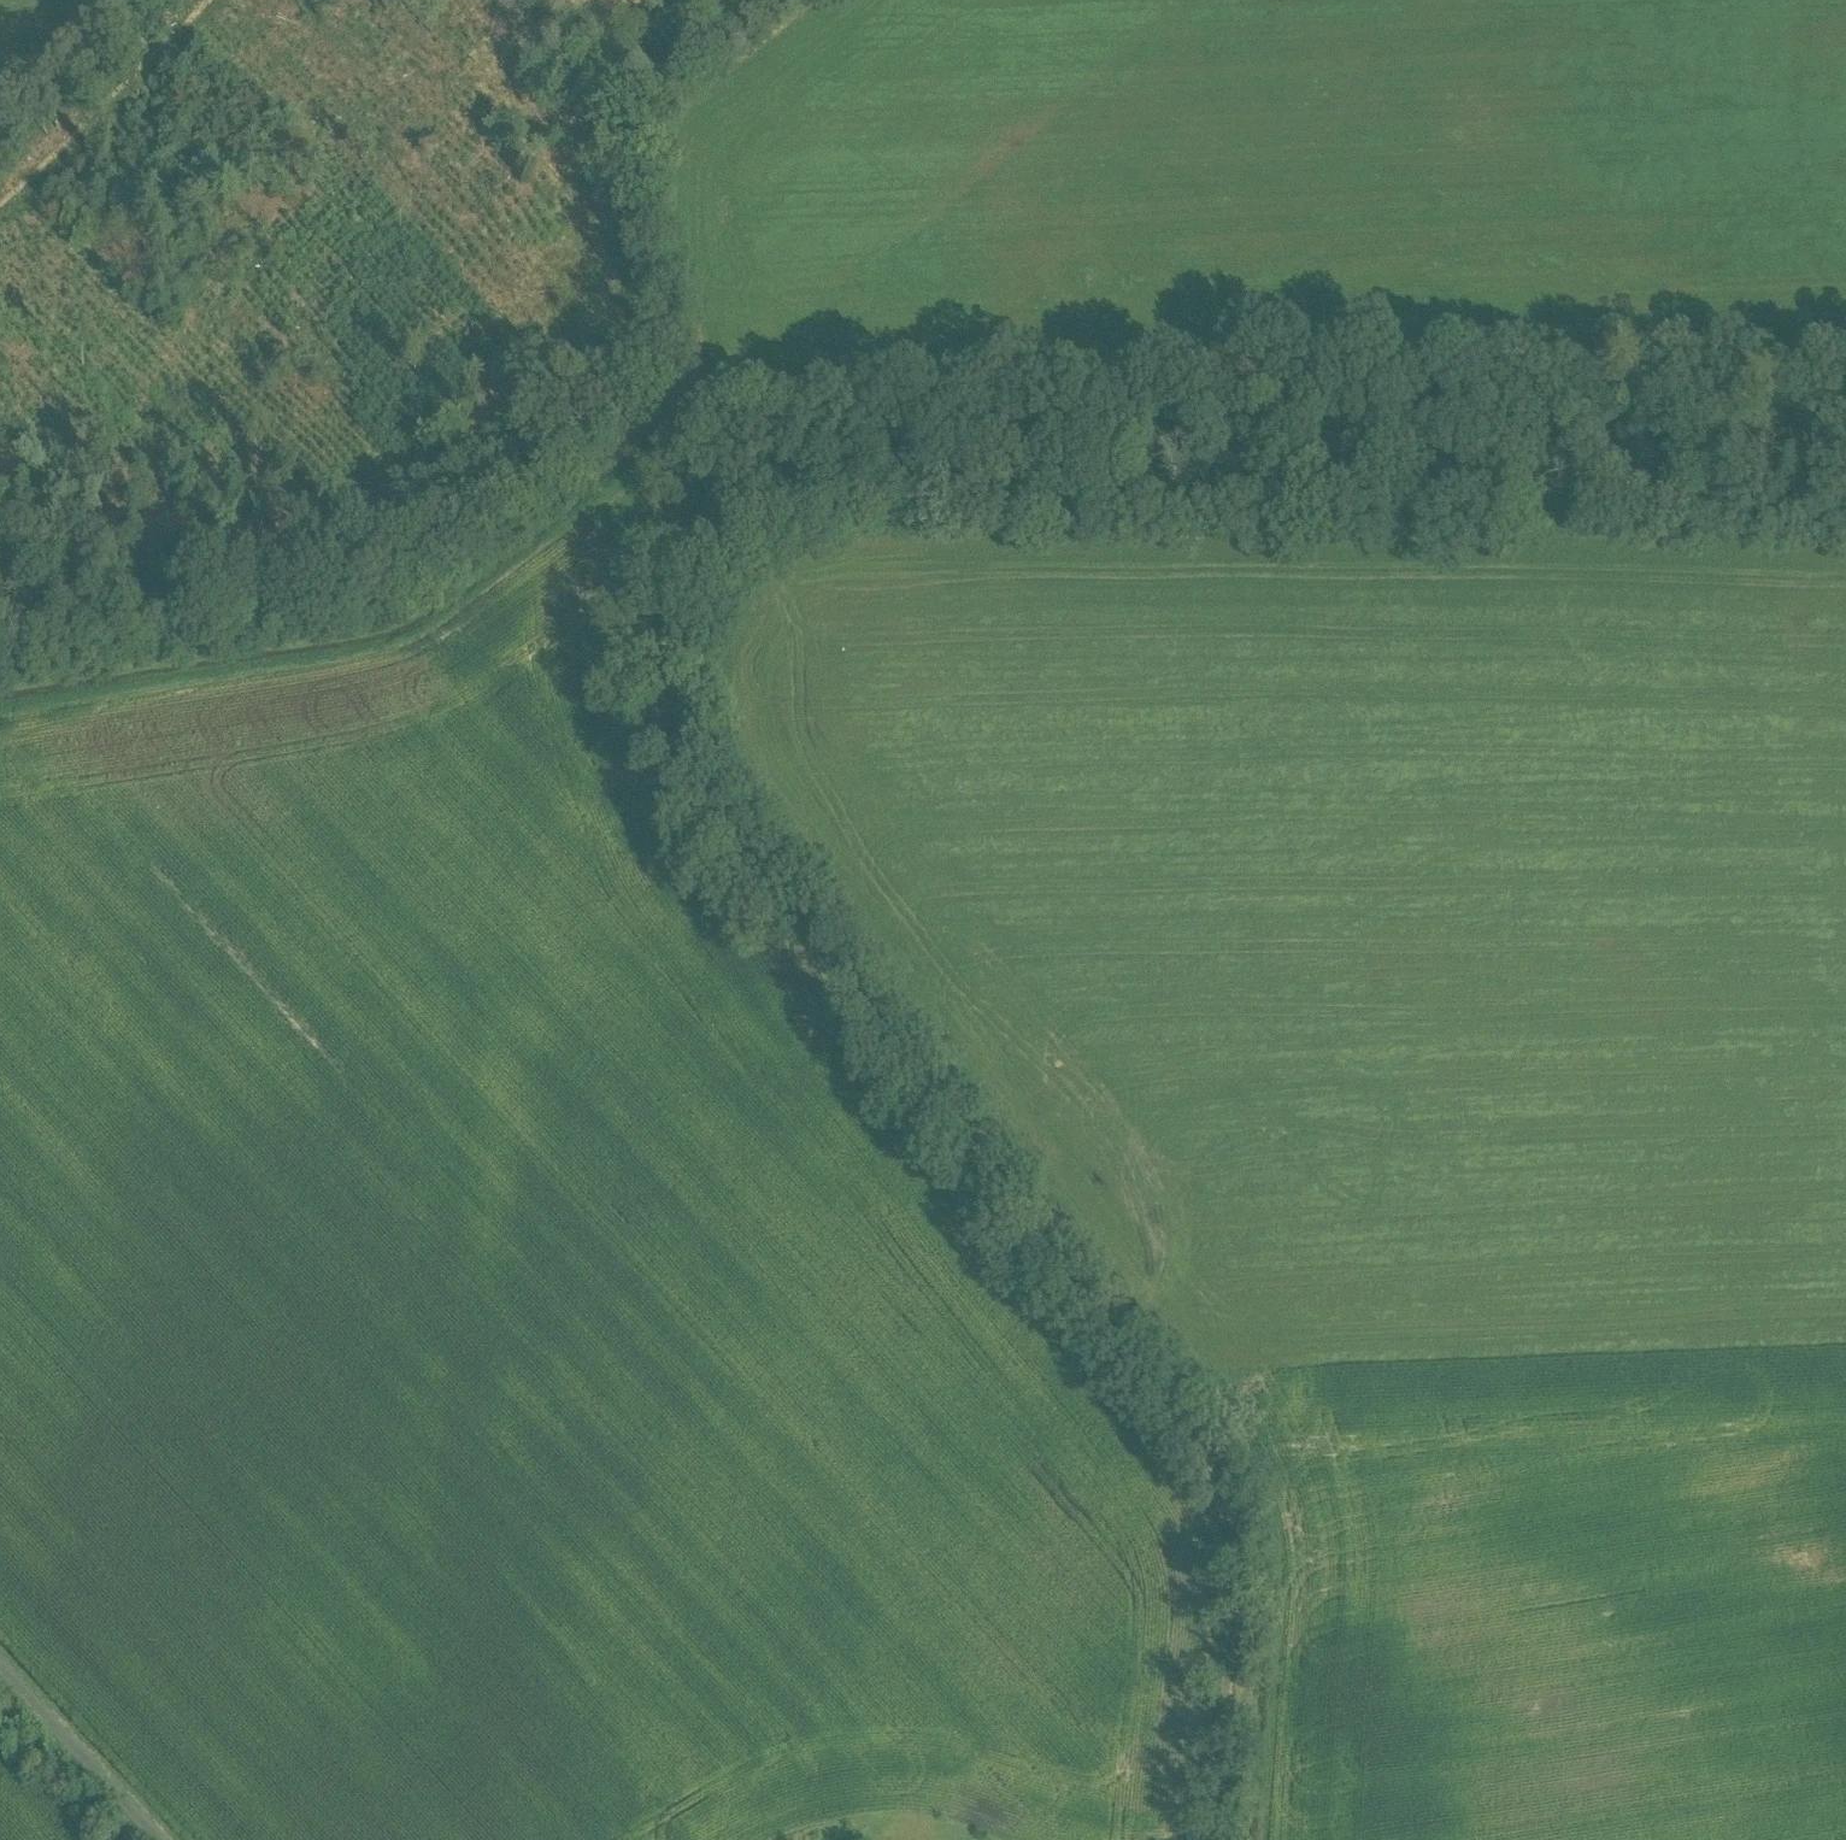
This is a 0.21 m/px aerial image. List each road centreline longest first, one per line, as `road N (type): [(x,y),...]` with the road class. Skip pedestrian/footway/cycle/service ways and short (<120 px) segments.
road 1 (track): [(0,711),(418,641),(661,444),(691,545),(715,528),(845,505),(1845,532)]
road 2 (track): [(691,545),(687,613),(670,663),(681,739),(743,854),(1027,1226),(1213,1488),(1236,1583),(1217,1839)]
road 3 (track): [(661,444),(655,426),(722,393),(1489,330),(1845,320)]
road 4 (track): [(613,89),(632,301),(655,426)]
road 5 (unclassified): [(161,1839),(0,1663)]

